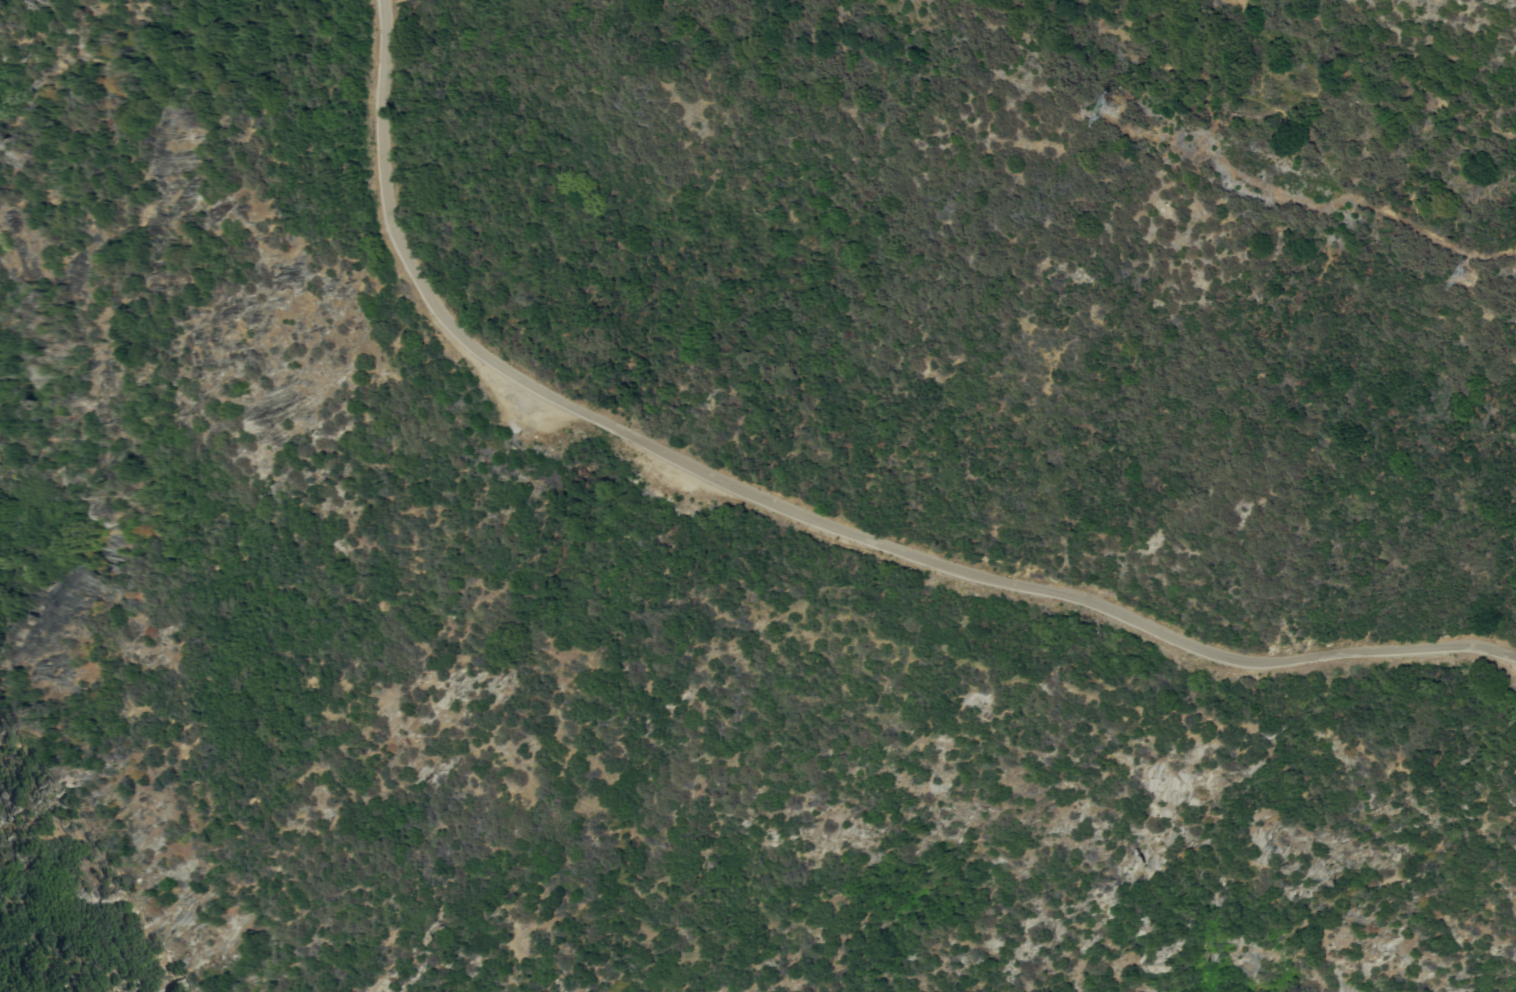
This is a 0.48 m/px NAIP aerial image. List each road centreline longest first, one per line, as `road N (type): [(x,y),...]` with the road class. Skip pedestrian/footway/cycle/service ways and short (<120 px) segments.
road 1 (residential): [(384,0),(378,141),(386,157),(386,220),(431,302),(485,353),(703,467),(820,516),(1087,591),(1197,640),(1266,654),(1424,642),(1515,653)]

